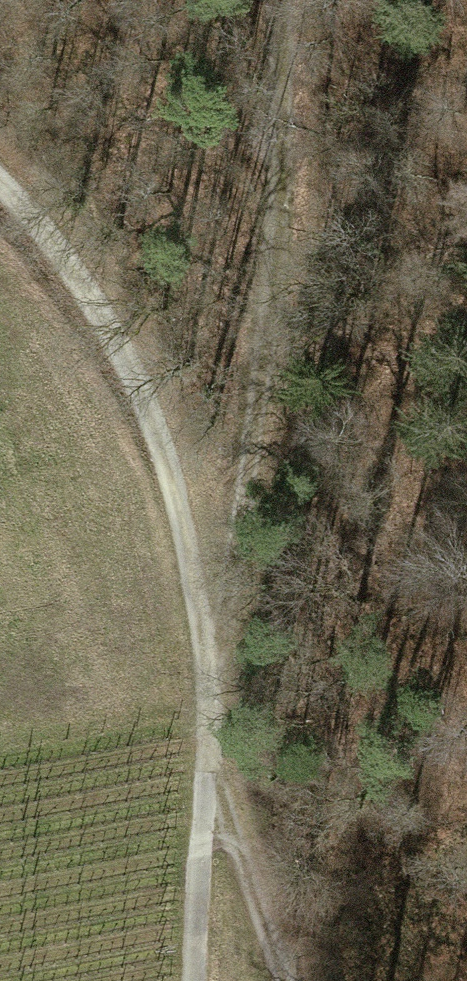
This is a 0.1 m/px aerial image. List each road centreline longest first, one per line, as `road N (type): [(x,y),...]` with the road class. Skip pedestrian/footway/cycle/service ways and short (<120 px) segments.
road 1 (track): [(280,0),(261,471),(211,713),(288,980)]
road 2 (track): [(0,182),(65,250),(161,445),(211,713),(200,980)]
road 3 (track): [(394,980),(412,957),(421,895),(442,854),(466,834)]

